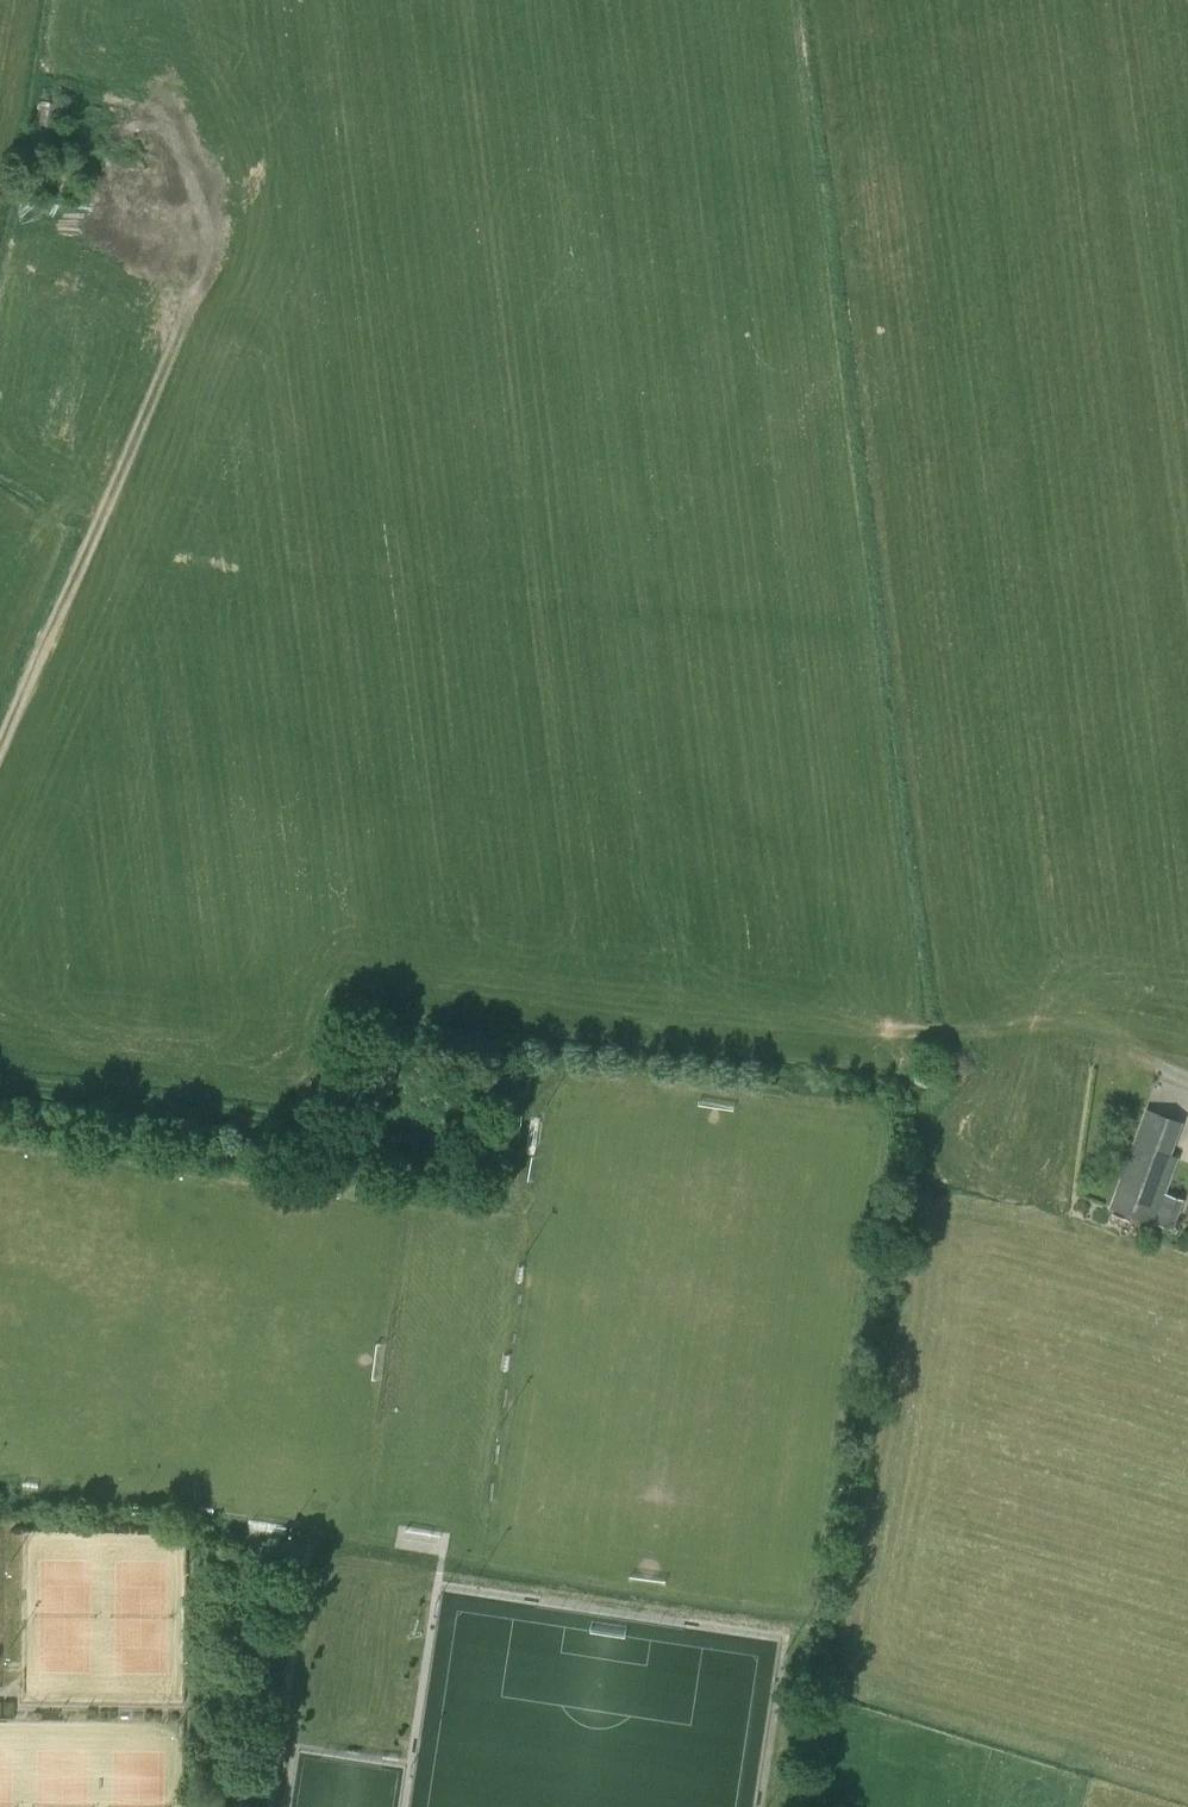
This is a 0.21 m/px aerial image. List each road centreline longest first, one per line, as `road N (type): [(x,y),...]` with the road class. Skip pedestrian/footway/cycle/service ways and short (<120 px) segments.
road 1 (track): [(0,713),(204,257),(192,182),(170,142),(127,128)]

